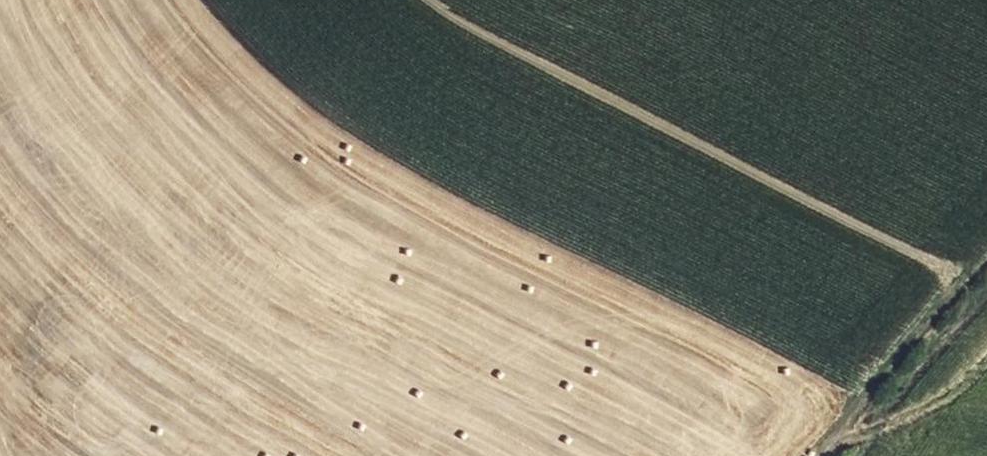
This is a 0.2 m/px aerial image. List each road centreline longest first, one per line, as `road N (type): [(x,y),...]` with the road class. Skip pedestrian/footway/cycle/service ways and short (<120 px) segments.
road 1 (track): [(815,455),(986,251)]

